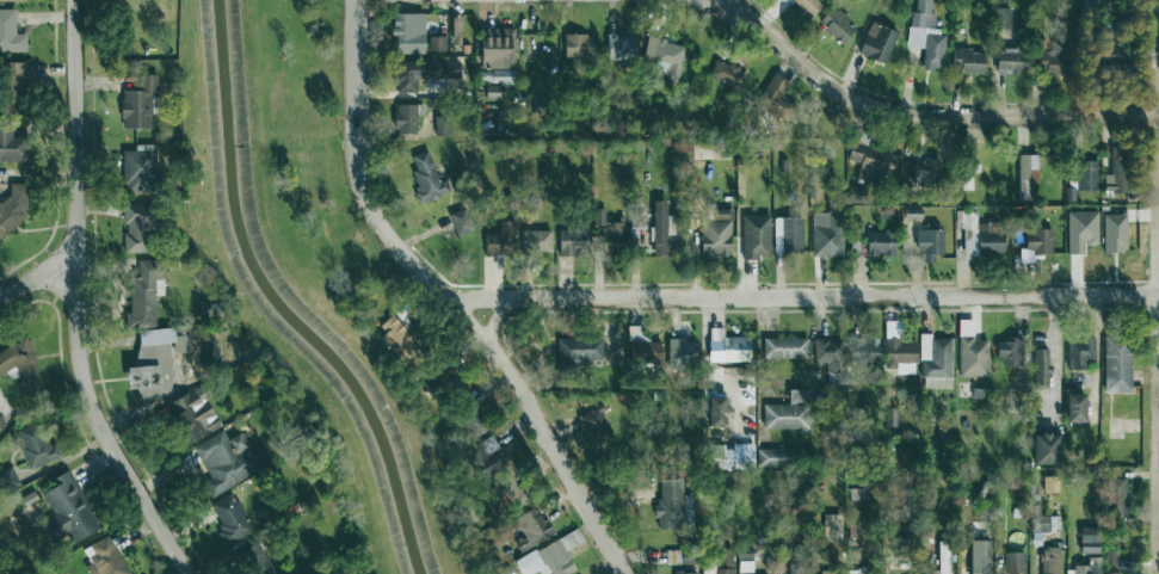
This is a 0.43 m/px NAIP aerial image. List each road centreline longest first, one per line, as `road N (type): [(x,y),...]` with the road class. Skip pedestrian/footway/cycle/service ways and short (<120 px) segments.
road 1 (residential): [(1157,294),(449,300)]
road 2 (residential): [(356,0),(356,159),(370,211),(487,351),(578,484),(626,573)]
road 3 (residential): [(74,0),(86,383),(101,431),(187,573)]
road 4 (residential): [(1155,0),(1158,573)]
road 5 (residential): [(1158,117),(888,113),(816,78),(727,0)]

